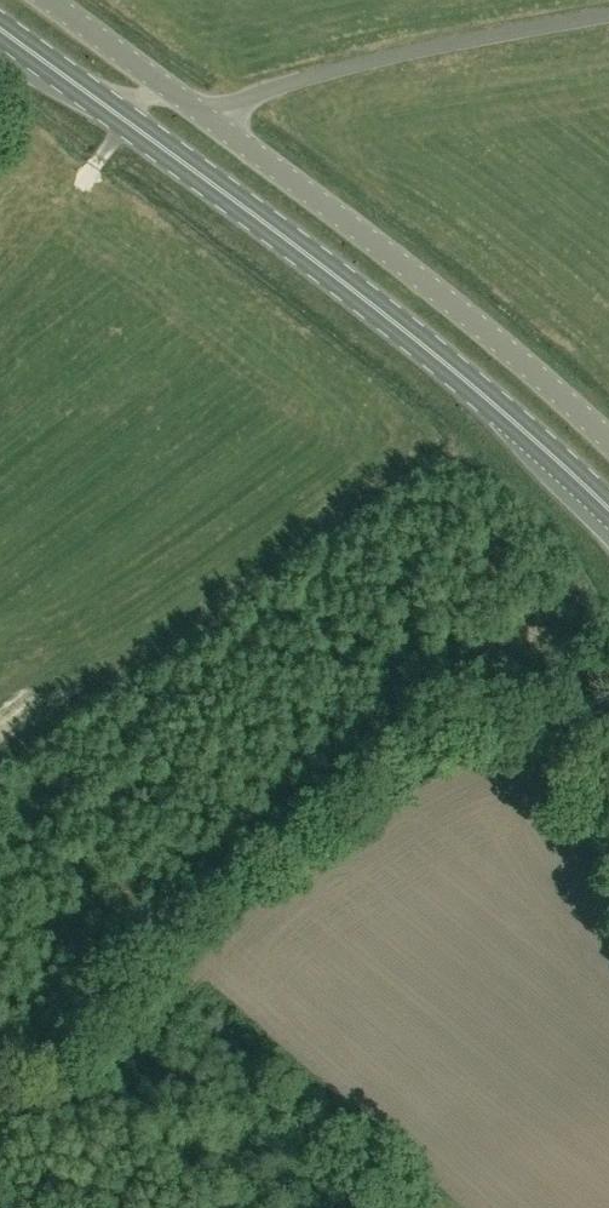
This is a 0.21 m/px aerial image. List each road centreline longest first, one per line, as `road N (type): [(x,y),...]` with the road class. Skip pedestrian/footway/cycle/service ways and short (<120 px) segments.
road 1 (primary): [(566,468),(354,290),(0,28)]
road 2 (unclassified): [(608,441),(364,232),(51,0)]

